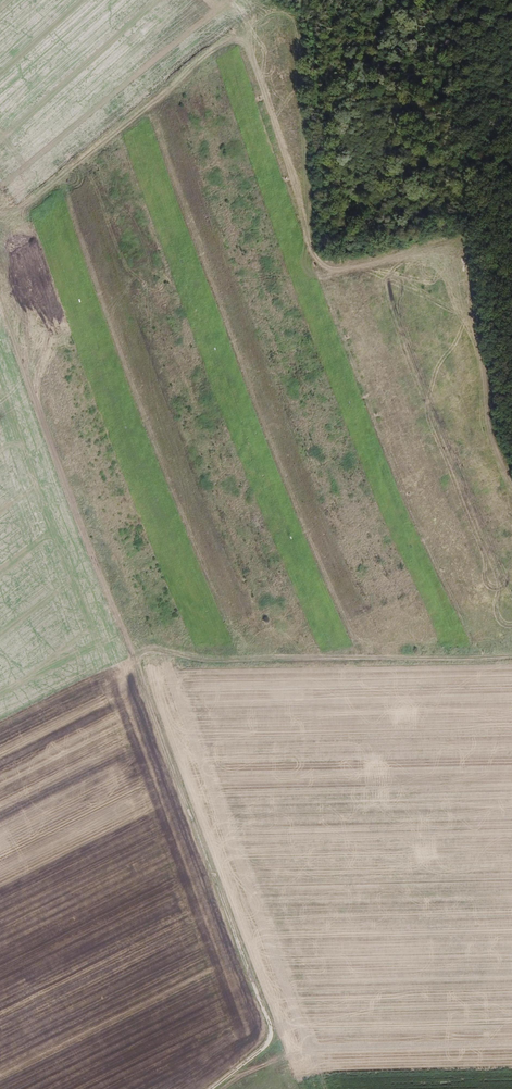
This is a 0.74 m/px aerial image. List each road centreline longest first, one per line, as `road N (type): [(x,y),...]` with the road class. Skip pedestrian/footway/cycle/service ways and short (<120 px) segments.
road 1 (track): [(0,206),(35,205),(232,37),(273,11),(289,19),(312,238),(323,265),(336,274),(470,245),(495,443),(511,471)]
road 2 (track): [(209,1088),(262,1053),(272,1034),(0,315)]
road 3 (track): [(511,659),(130,658)]

